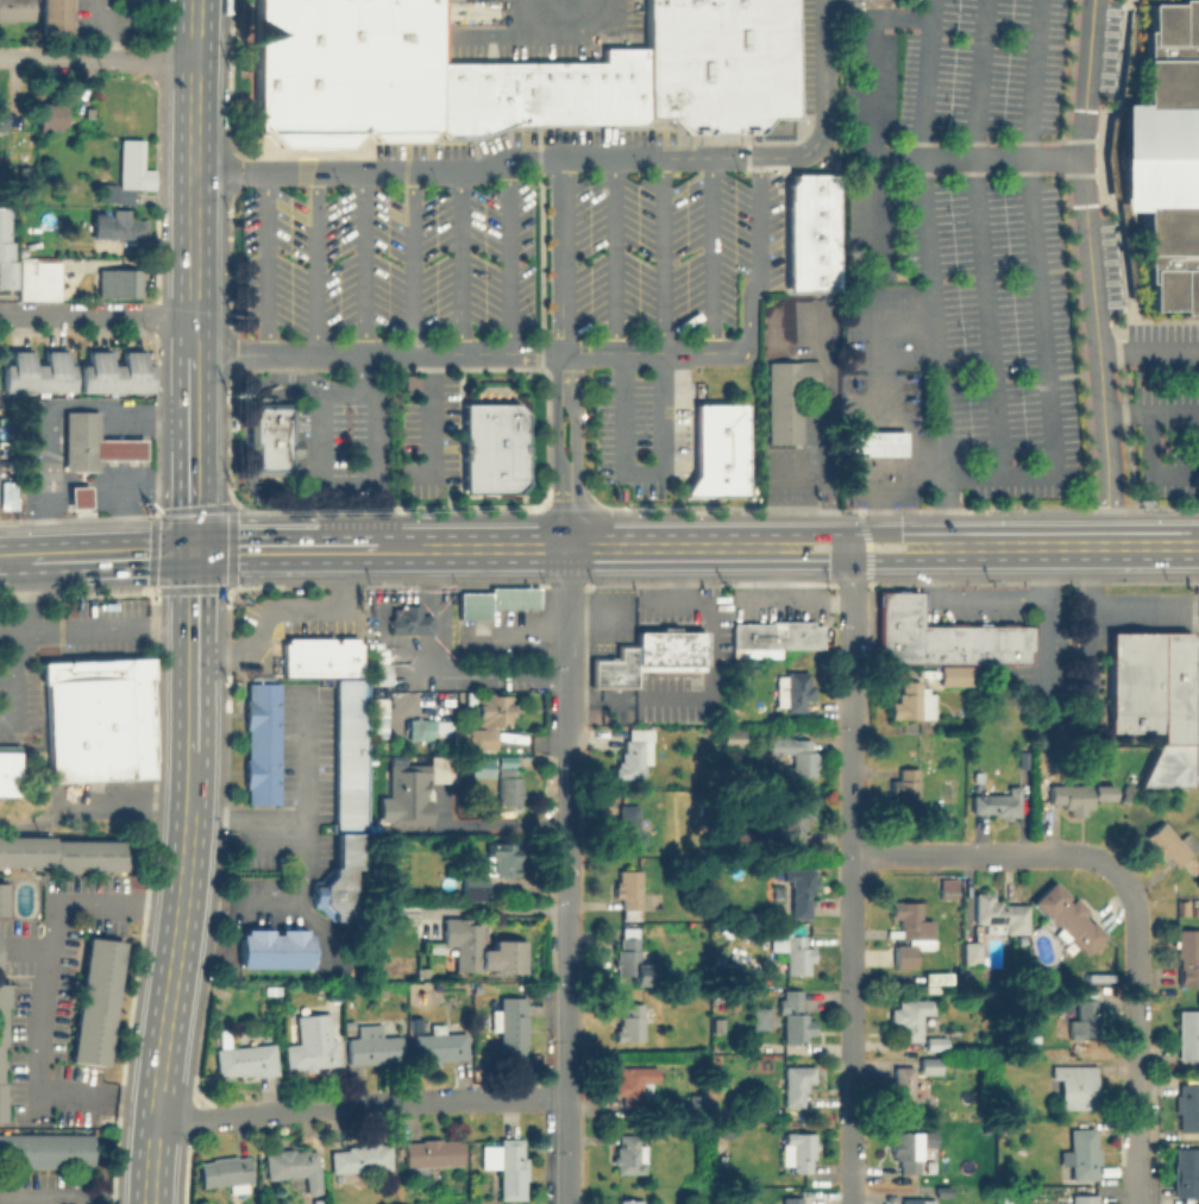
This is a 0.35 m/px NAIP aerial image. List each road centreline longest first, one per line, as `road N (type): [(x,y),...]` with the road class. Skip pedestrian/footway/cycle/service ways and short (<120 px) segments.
road 1 (residential): [(849,534),(850,1203)]
road 2 (residential): [(565,730),(564,1203)]
road 3 (residential): [(153,1117),(565,1096)]
road 4 (secondary): [(189,815),(149,1203)]
road 5 (residential): [(1099,859),(1136,910),(1136,1203)]
road 6 (primary): [(435,549),(780,548)]
road 7 (secondary): [(196,0),(193,315)]
road 8 (primary): [(935,547),(1198,546)]
road 9 (residential): [(850,855),(1099,859)]
road 10 (secondary): [(193,355),(192,551)]
road 11 (residential): [(0,59),(194,61)]
road 12 (residential): [(565,549),(565,730)]
road 13 (residential): [(193,315),(21,314)]
road 14 (primary): [(935,547),(918,532),(799,534),(780,548)]
road 15 (primary): [(780,548),(804,561),(914,561),(935,547)]
road 16 (secondary): [(192,551),(192,681)]
road 17 (primary): [(192,551),(319,549)]

